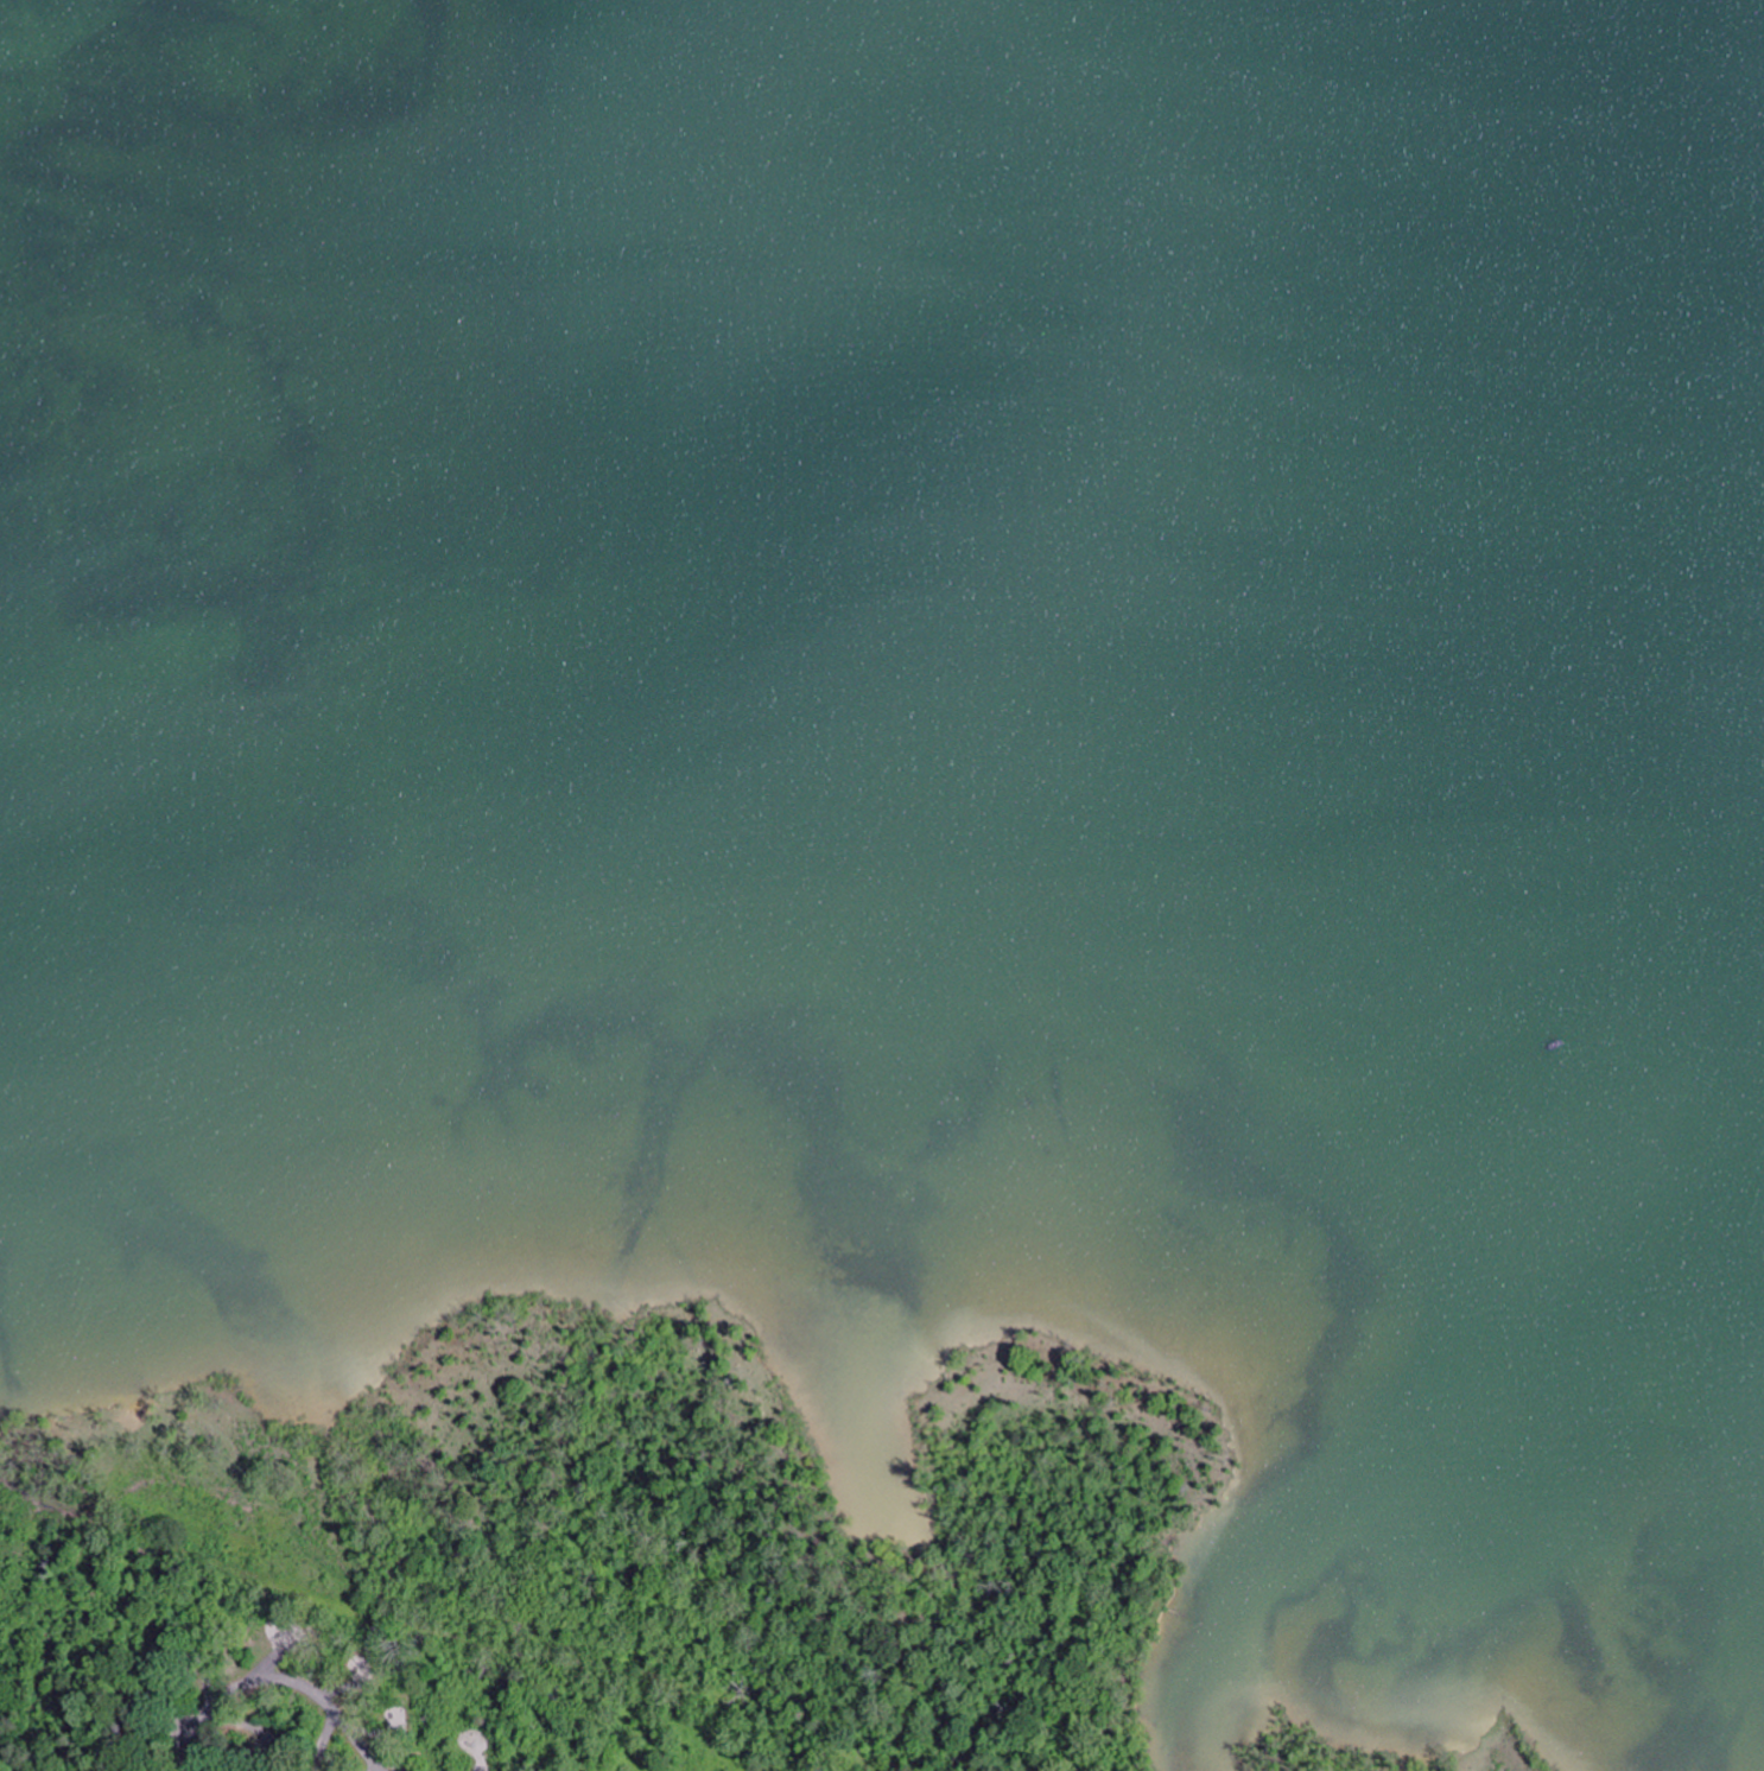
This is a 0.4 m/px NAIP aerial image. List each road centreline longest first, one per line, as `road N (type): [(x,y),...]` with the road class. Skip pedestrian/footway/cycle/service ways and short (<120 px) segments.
road 1 (residential): [(383,1770),(322,1697),(272,1680),(240,1687),(207,1712),(192,1734),(191,1770)]

